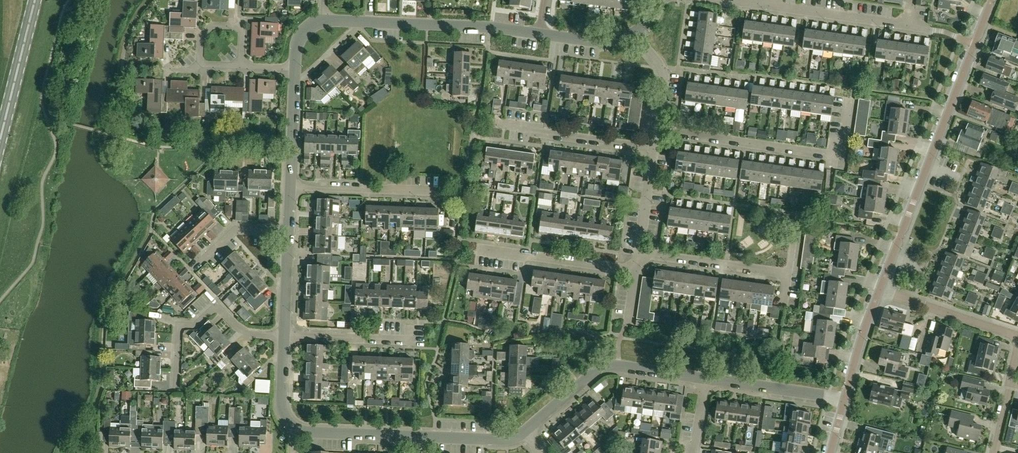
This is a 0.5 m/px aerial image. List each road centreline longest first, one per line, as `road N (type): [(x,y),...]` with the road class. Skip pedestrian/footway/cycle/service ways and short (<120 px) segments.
road 1 (tertiary): [(876,291),(991,0)]
road 2 (residential): [(655,130),(844,155),(853,98)]
road 3 (residential): [(522,436),(600,369),(710,376)]
road 4 (residential): [(175,385),(177,325),(197,324),(218,305),(247,333),(285,332)]
road 5 (residential): [(654,143),(492,123)]
road 6 (residential): [(791,271),(637,248)]
road 7 (primary): [(0,146),(35,0)]
road 8 (residential): [(634,267),(485,249)]
road 9 (residential): [(438,193),(289,188)]
road 10 (residential): [(1017,338),(876,291)]
road 11 (residential): [(904,26),(770,5)]
road 12 (residential): [(710,376),(843,398)]
road 13 (residential): [(419,335),(285,332)]
road 14 (residential): [(294,427),(416,432)]
road 15 (residential): [(444,24),(323,21)]
road 16 (residential): [(295,68),(289,188)]

